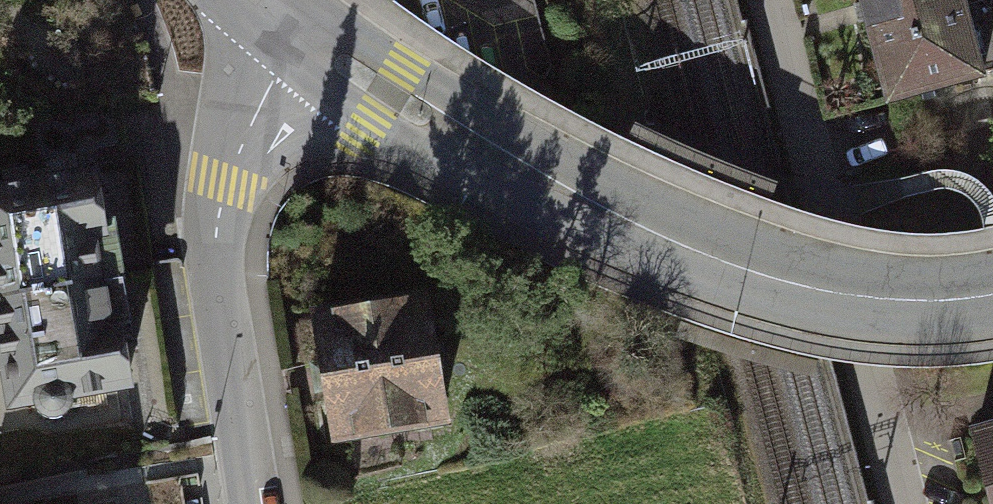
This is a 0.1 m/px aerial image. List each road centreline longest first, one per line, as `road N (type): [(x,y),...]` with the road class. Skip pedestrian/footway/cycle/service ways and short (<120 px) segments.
road 1 (tertiary): [(992,296),(873,297),(756,269),(669,237),(480,147),(306,35)]
road 2 (residential): [(904,503),(769,0)]
road 3 (residential): [(251,503),(220,316),(215,232),(239,147),(275,74),(306,35)]

